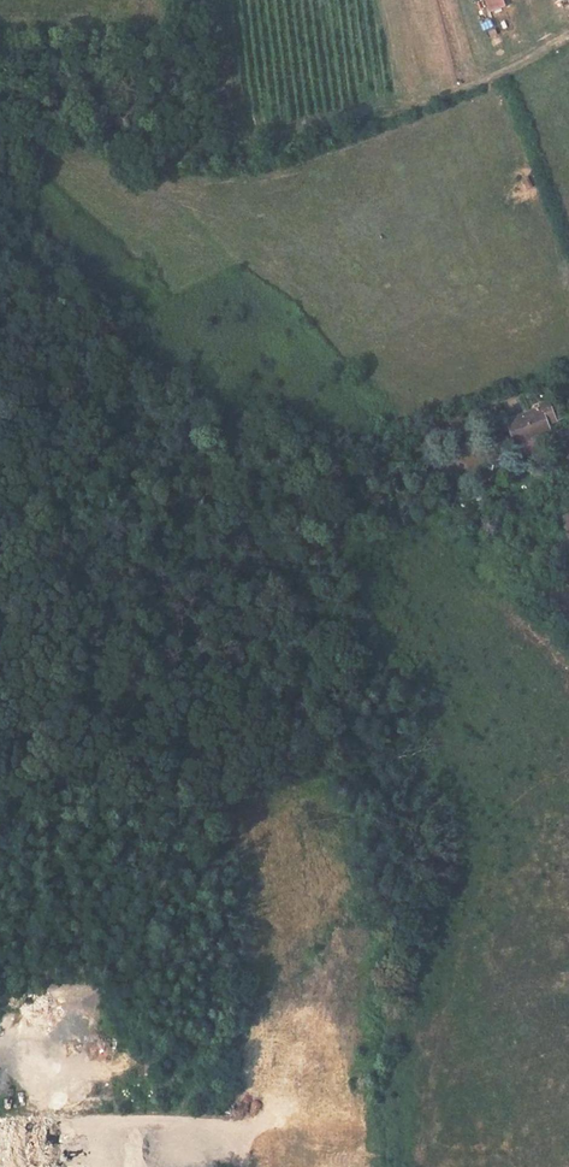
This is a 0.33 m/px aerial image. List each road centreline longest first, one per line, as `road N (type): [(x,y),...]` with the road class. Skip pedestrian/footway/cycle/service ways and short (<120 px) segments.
road 1 (track): [(0,106),(114,127),(198,159),(252,157),(425,103),(518,65),(565,36)]

